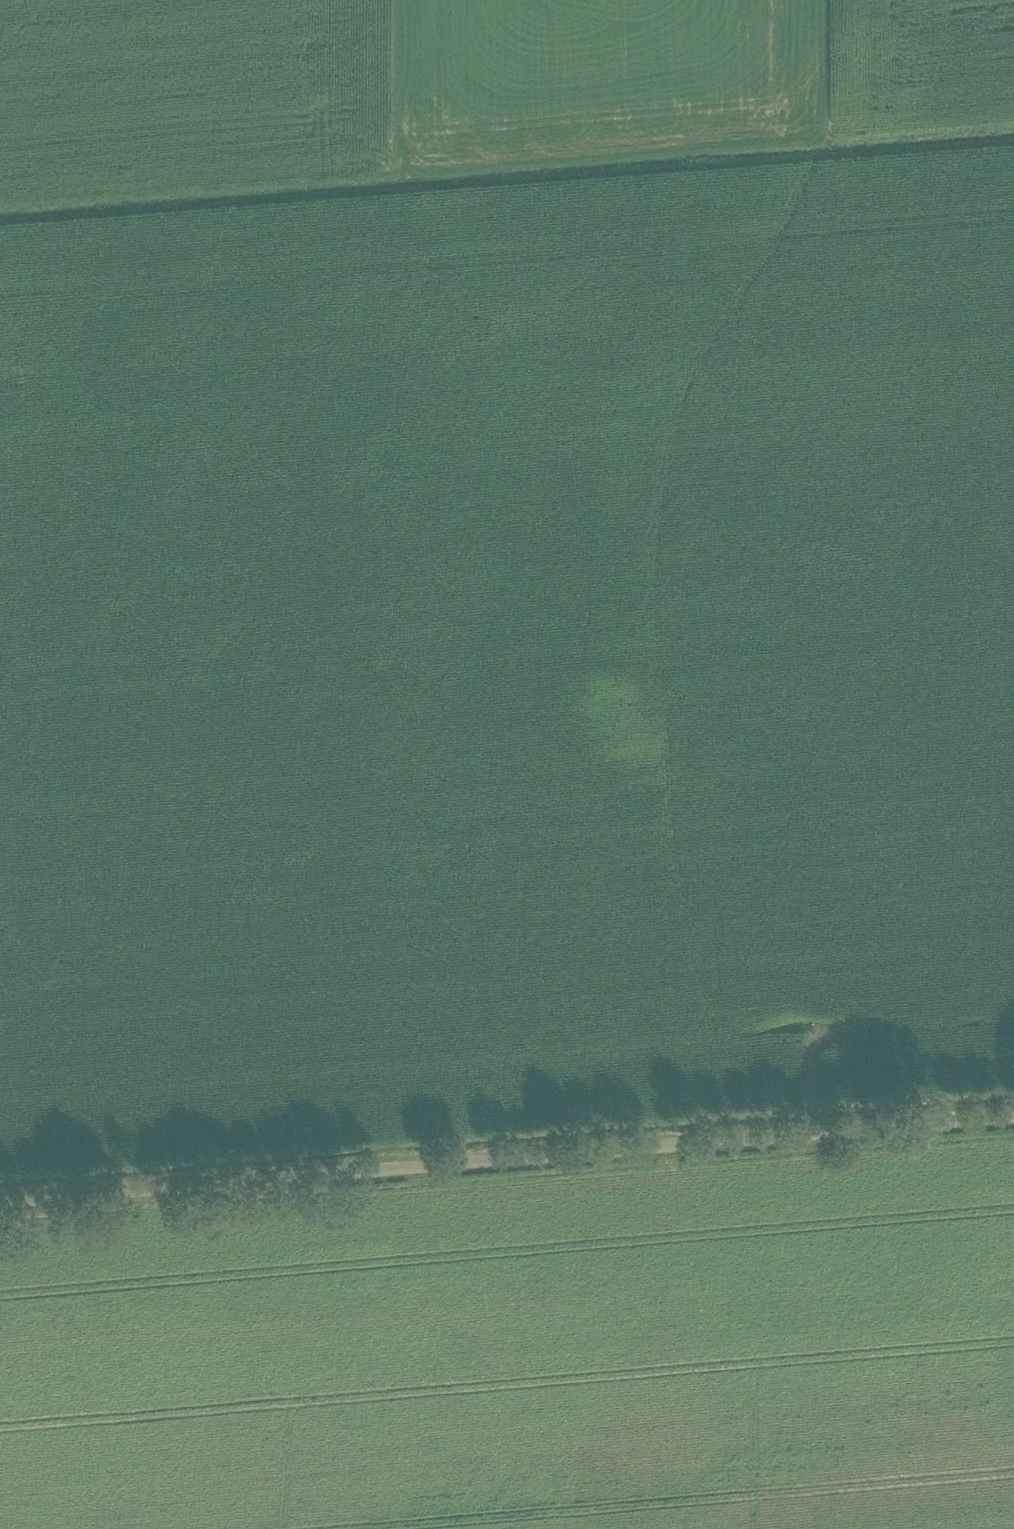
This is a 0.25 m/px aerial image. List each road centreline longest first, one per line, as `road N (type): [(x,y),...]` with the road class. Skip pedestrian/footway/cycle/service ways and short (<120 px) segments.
road 1 (unclassified): [(0,1203),(1013,1116)]

